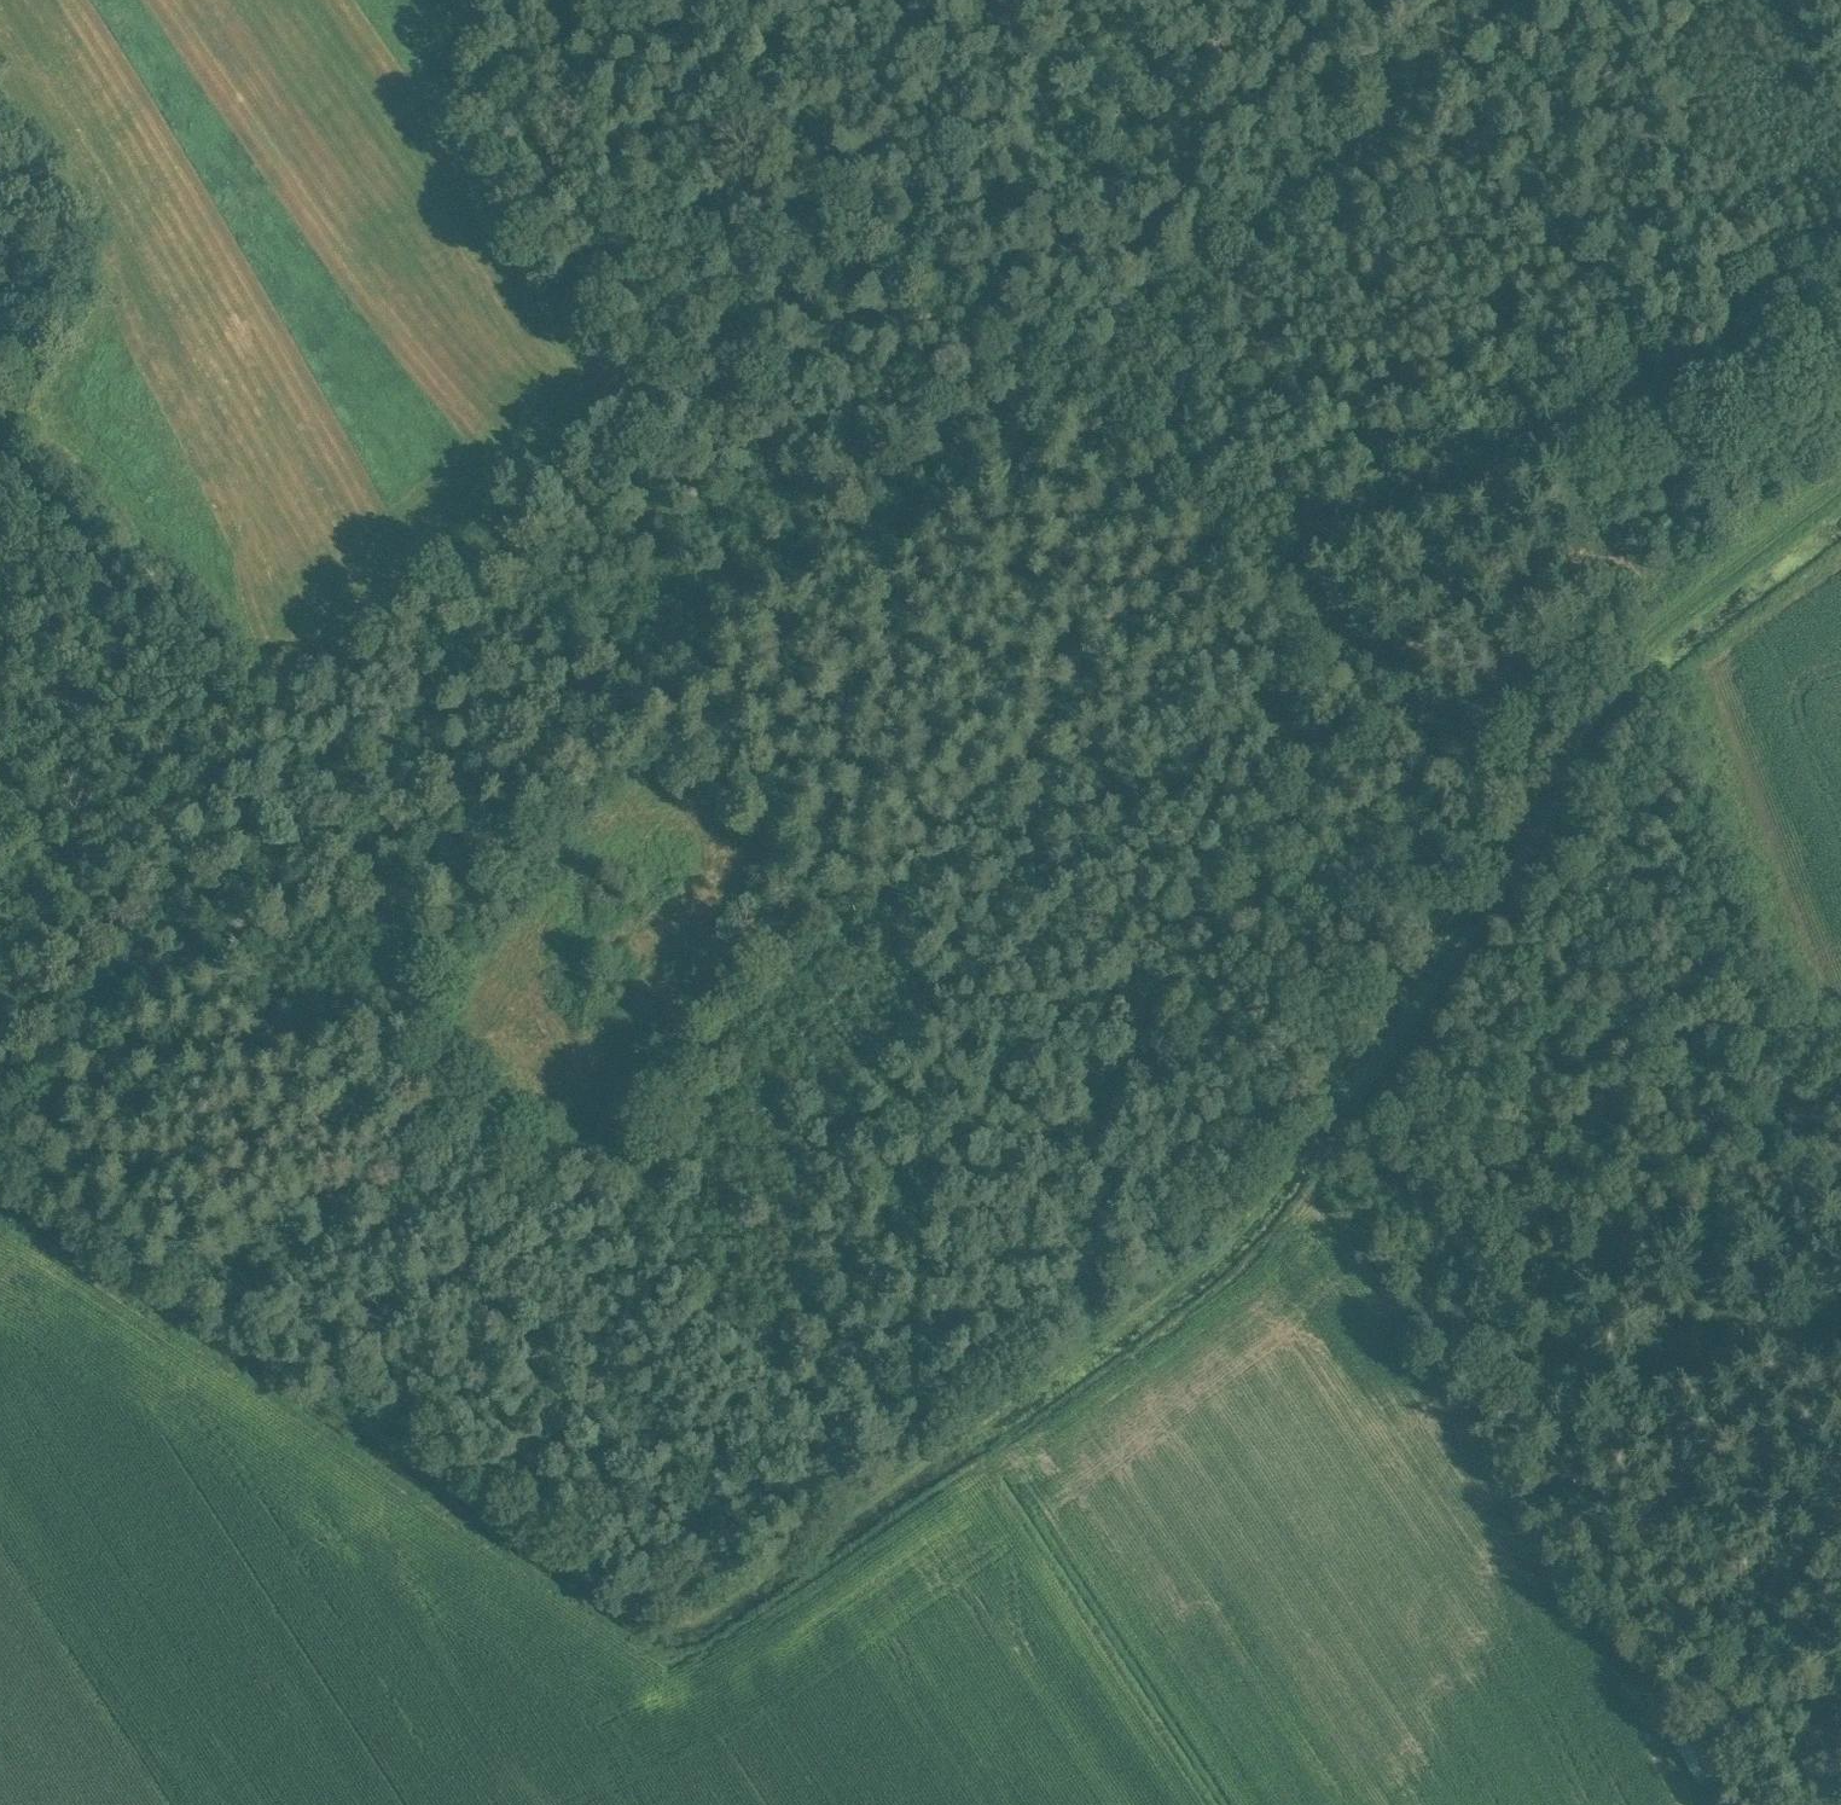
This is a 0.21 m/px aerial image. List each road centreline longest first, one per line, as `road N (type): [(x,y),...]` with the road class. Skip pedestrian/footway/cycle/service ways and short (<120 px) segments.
road 1 (track): [(885,1475),(1248,1222),(1481,897),(1537,789)]
road 2 (track): [(1065,378),(1470,0)]
road 3 (track): [(1840,509),(1669,637),(1537,789)]

